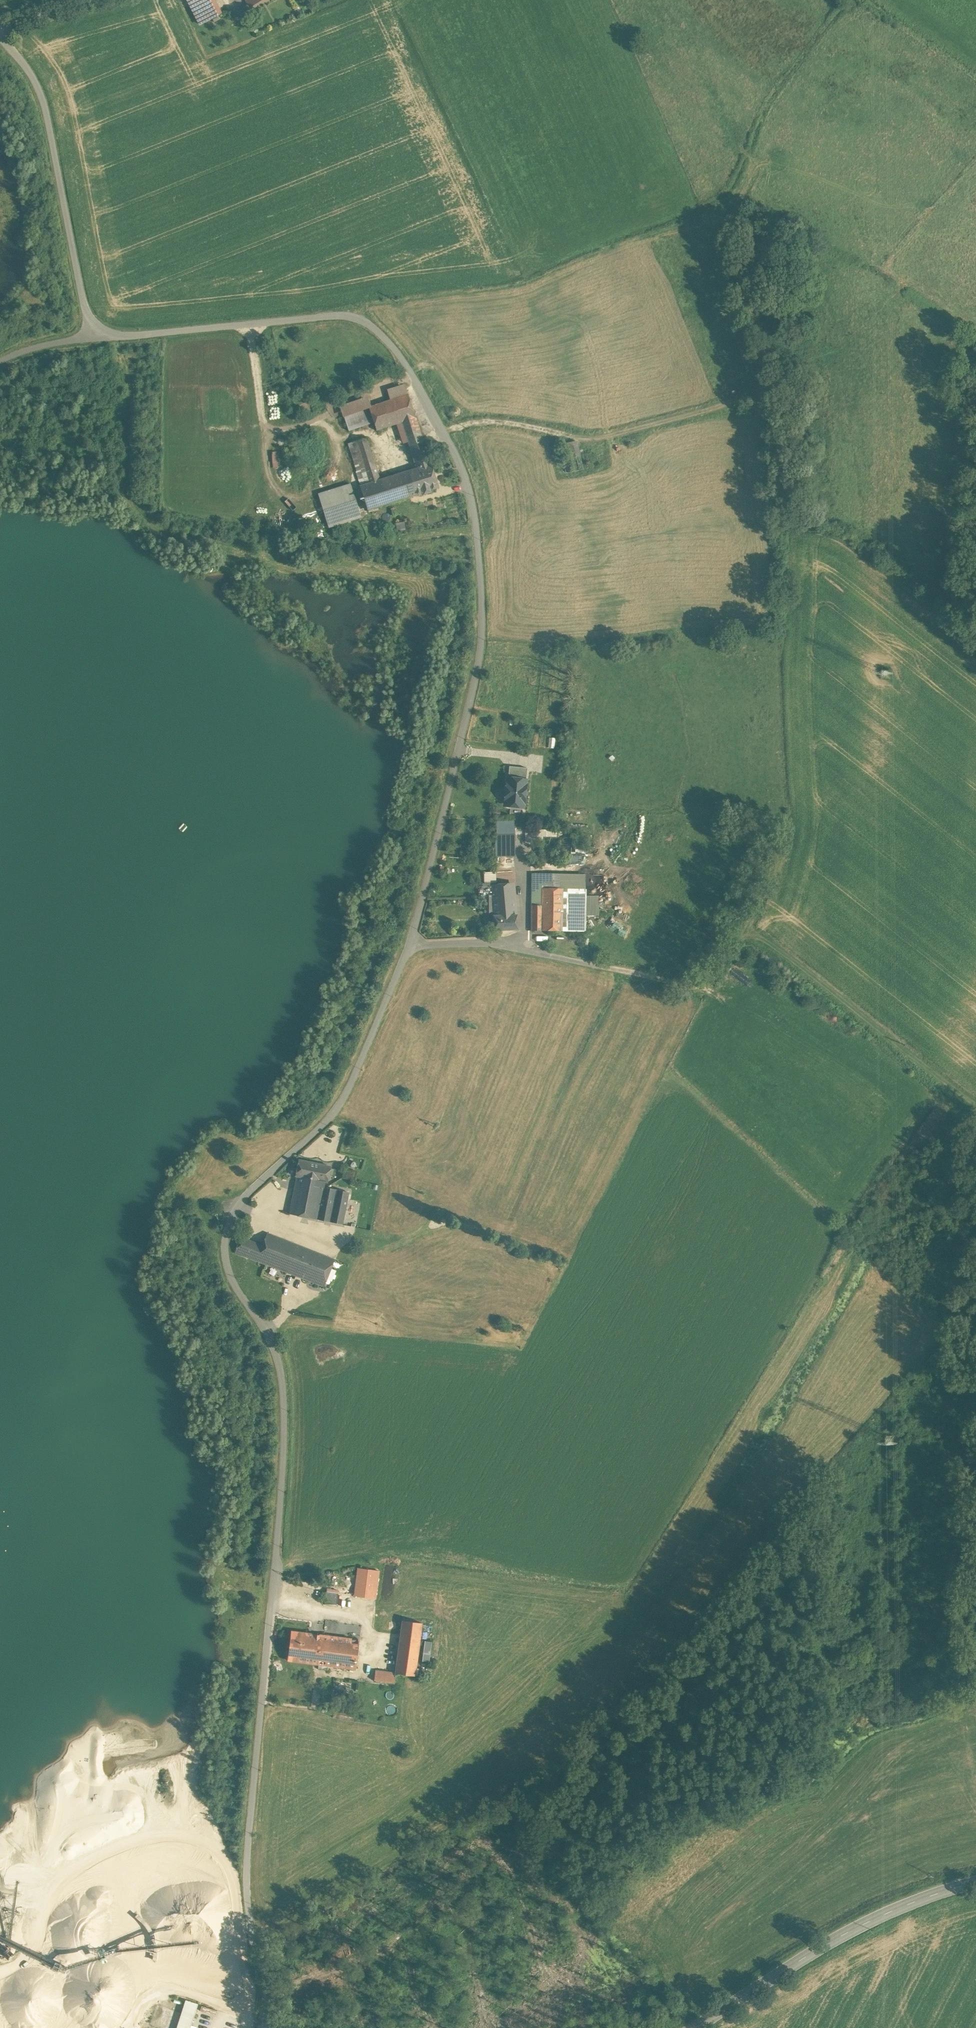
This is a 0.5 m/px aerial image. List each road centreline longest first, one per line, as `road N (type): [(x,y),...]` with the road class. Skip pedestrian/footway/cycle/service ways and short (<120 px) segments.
road 1 (unclassified): [(277,2027),(257,1947),(251,1852),(289,1431),(276,1341),(239,1286),(230,1234),(248,1192),(322,1127),(358,1073),(414,946),(487,624),(479,514),(463,456),(432,401),(407,359),(363,319),(100,329),(83,299),(40,91),(0,32)]
road 2 (secondary): [(692,2027),(873,1918),(975,1880)]

